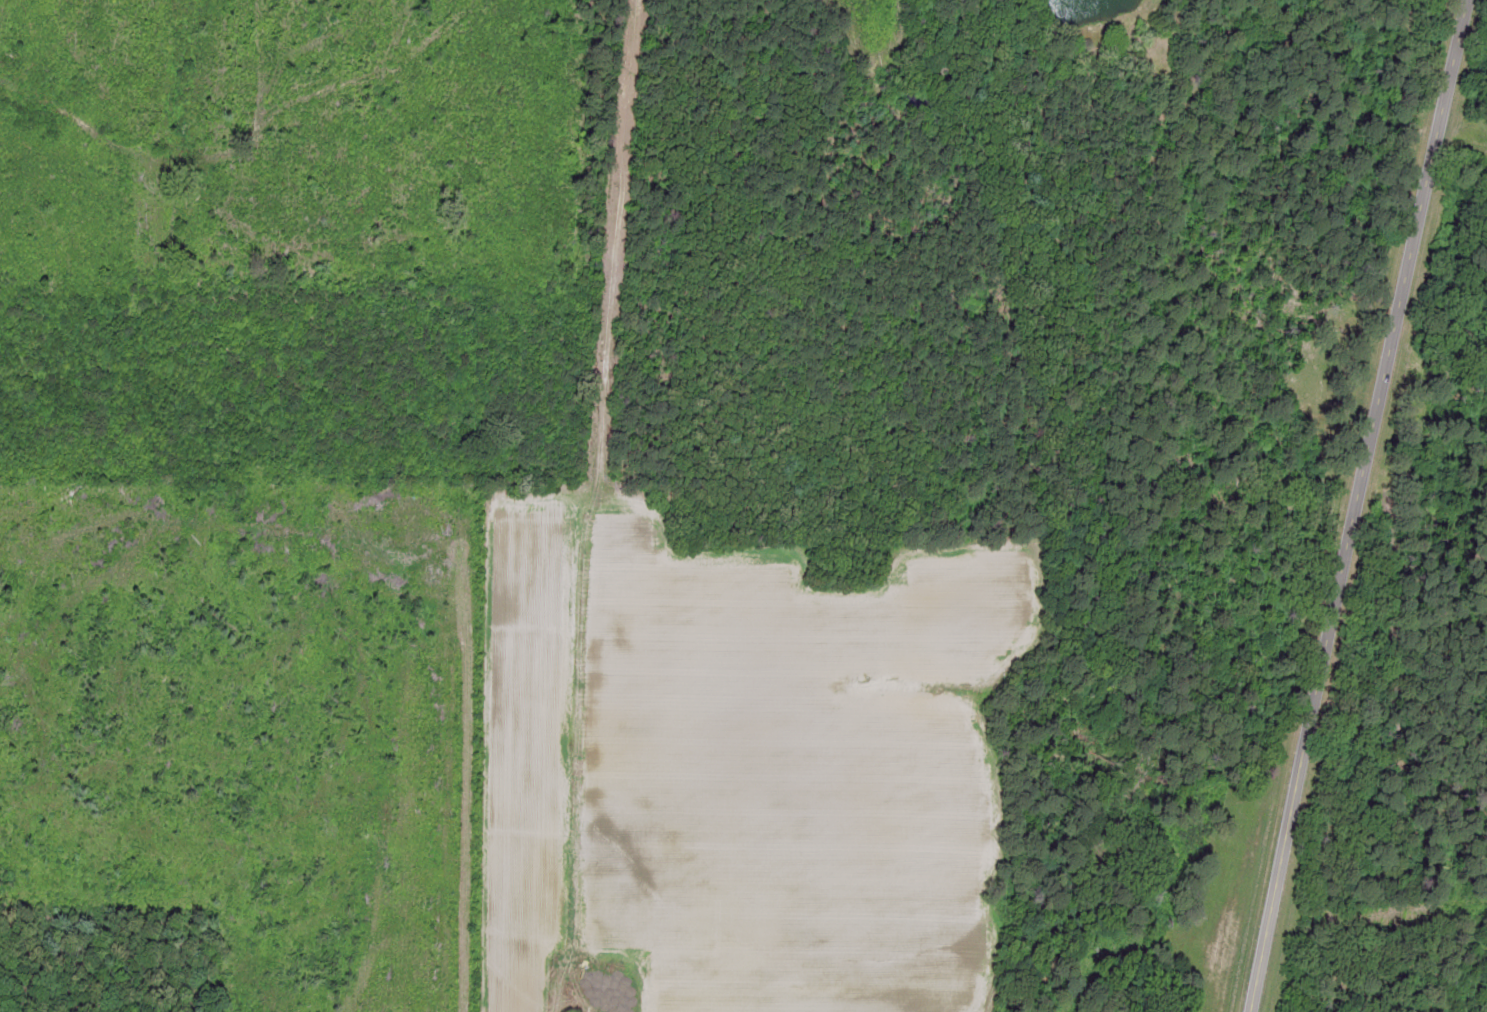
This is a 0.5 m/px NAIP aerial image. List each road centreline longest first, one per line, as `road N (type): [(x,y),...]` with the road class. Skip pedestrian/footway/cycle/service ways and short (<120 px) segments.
road 1 (primary): [(1244,1011),(1459,0)]

